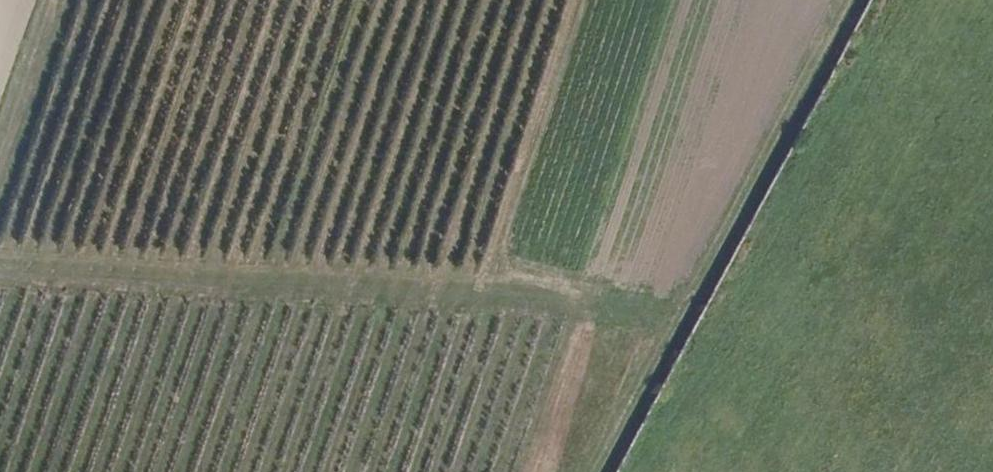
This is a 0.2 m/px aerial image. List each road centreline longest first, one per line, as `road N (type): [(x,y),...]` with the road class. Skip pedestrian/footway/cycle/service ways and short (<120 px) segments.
road 1 (track): [(0,267),(668,309)]
road 2 (track): [(830,0),(582,471)]
road 3 (track): [(583,0),(490,298)]
road 4 (track): [(0,175),(59,0)]

